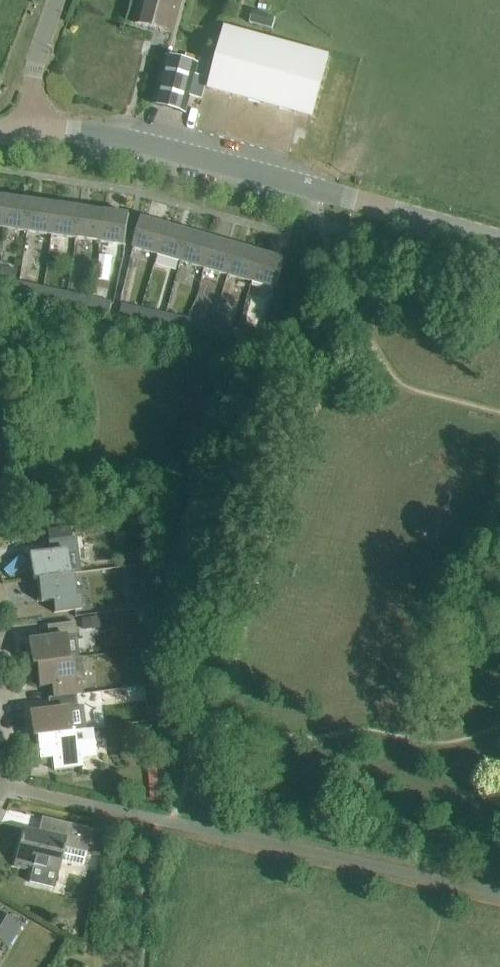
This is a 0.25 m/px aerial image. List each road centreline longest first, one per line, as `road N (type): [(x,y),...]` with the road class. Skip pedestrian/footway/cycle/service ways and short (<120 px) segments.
road 1 (residential): [(499,894),(0,787)]
road 2 (secondary): [(499,243),(149,147),(29,131)]
road 3 (unclassified): [(29,131),(36,62),(55,0)]

